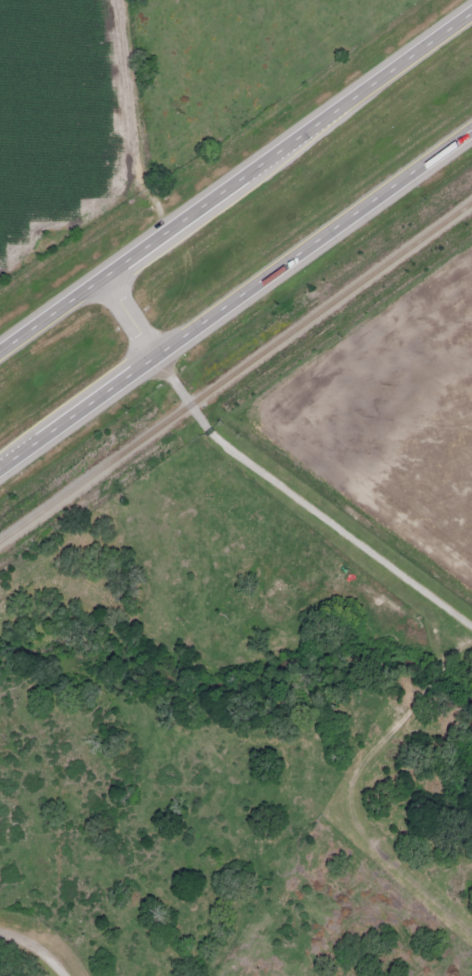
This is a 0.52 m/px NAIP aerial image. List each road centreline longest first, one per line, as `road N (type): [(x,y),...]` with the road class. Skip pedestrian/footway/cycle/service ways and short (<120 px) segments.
road 1 (trunk): [(0,469),(471,134)]
road 2 (trunk): [(471,18),(0,349)]
road 3 (residential): [(471,623),(186,405)]
road 4 (residential): [(186,405),(97,278)]

